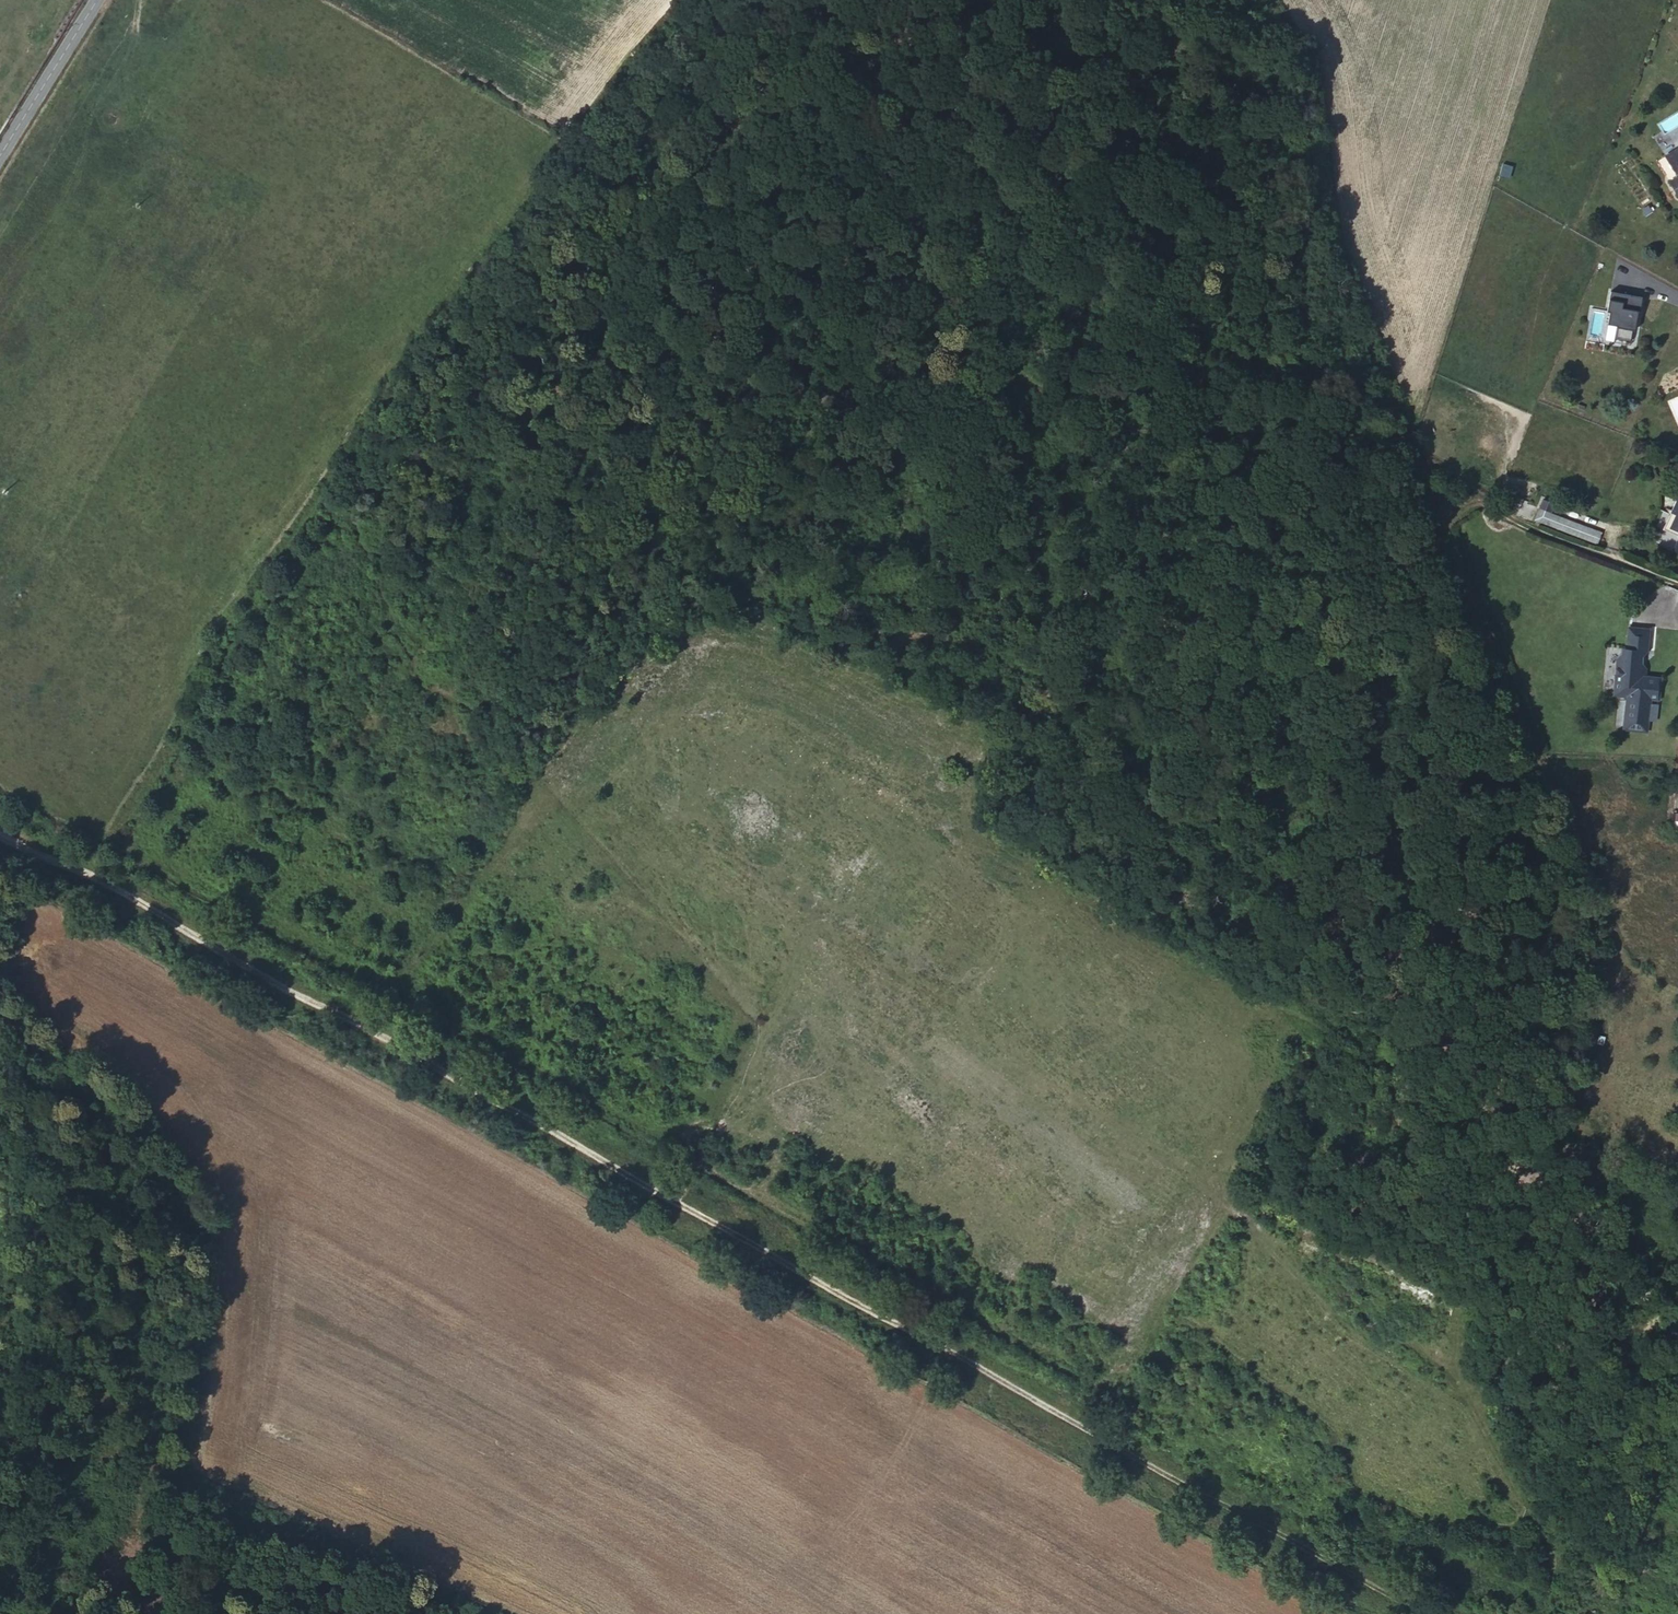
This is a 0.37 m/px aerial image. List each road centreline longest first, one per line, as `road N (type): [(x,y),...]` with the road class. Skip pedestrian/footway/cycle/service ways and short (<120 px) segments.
road 1 (unclassified): [(0,832),(1432,1613)]
road 2 (track): [(1677,584),(1495,509),(1458,480),(1359,363),(1256,4)]
road 3 (secondary): [(0,155),(98,0)]

